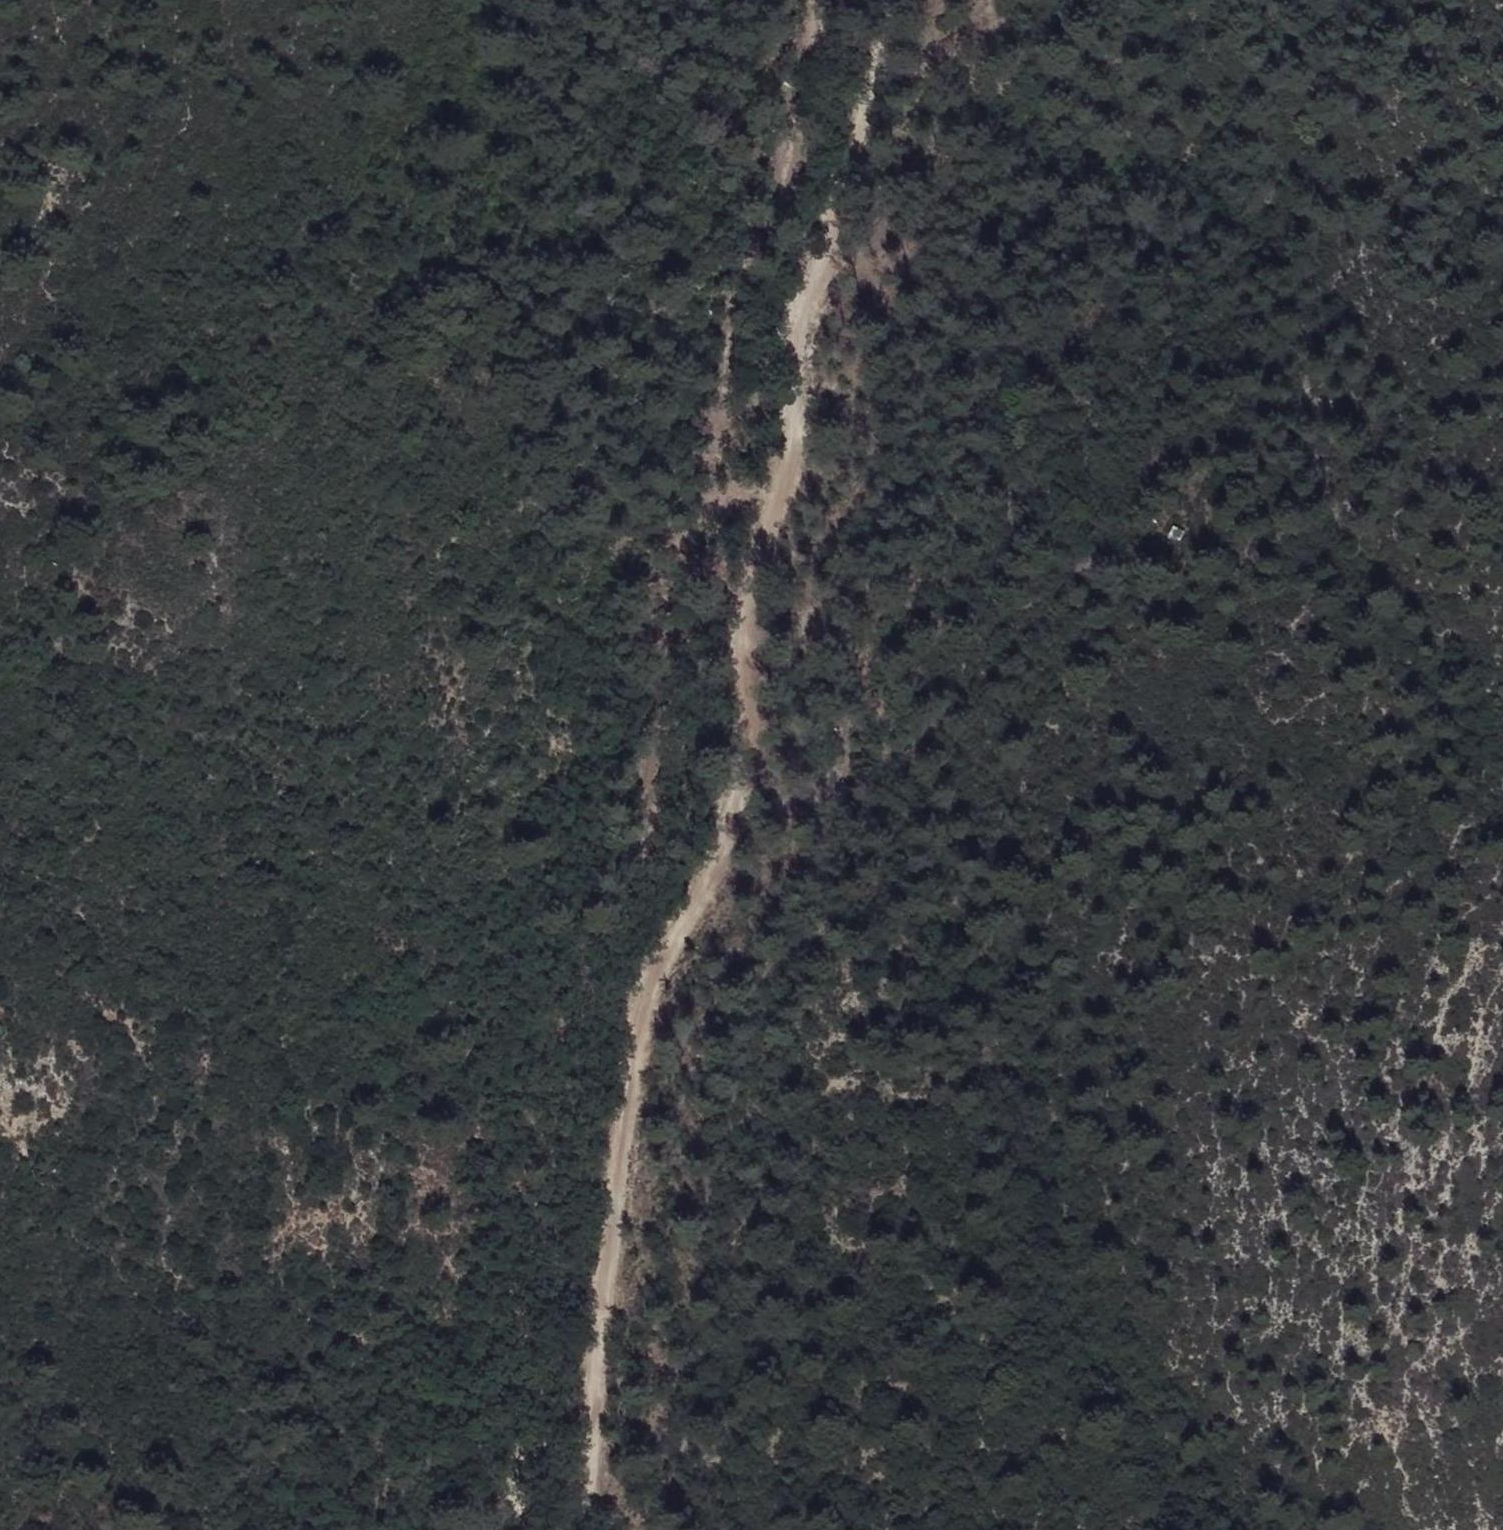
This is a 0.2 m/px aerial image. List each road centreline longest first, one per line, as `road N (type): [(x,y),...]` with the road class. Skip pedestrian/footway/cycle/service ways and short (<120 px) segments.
road 1 (track): [(575,1529),(597,1496),(640,1033),(753,803),(780,416),(804,271),(877,71),(881,0)]

